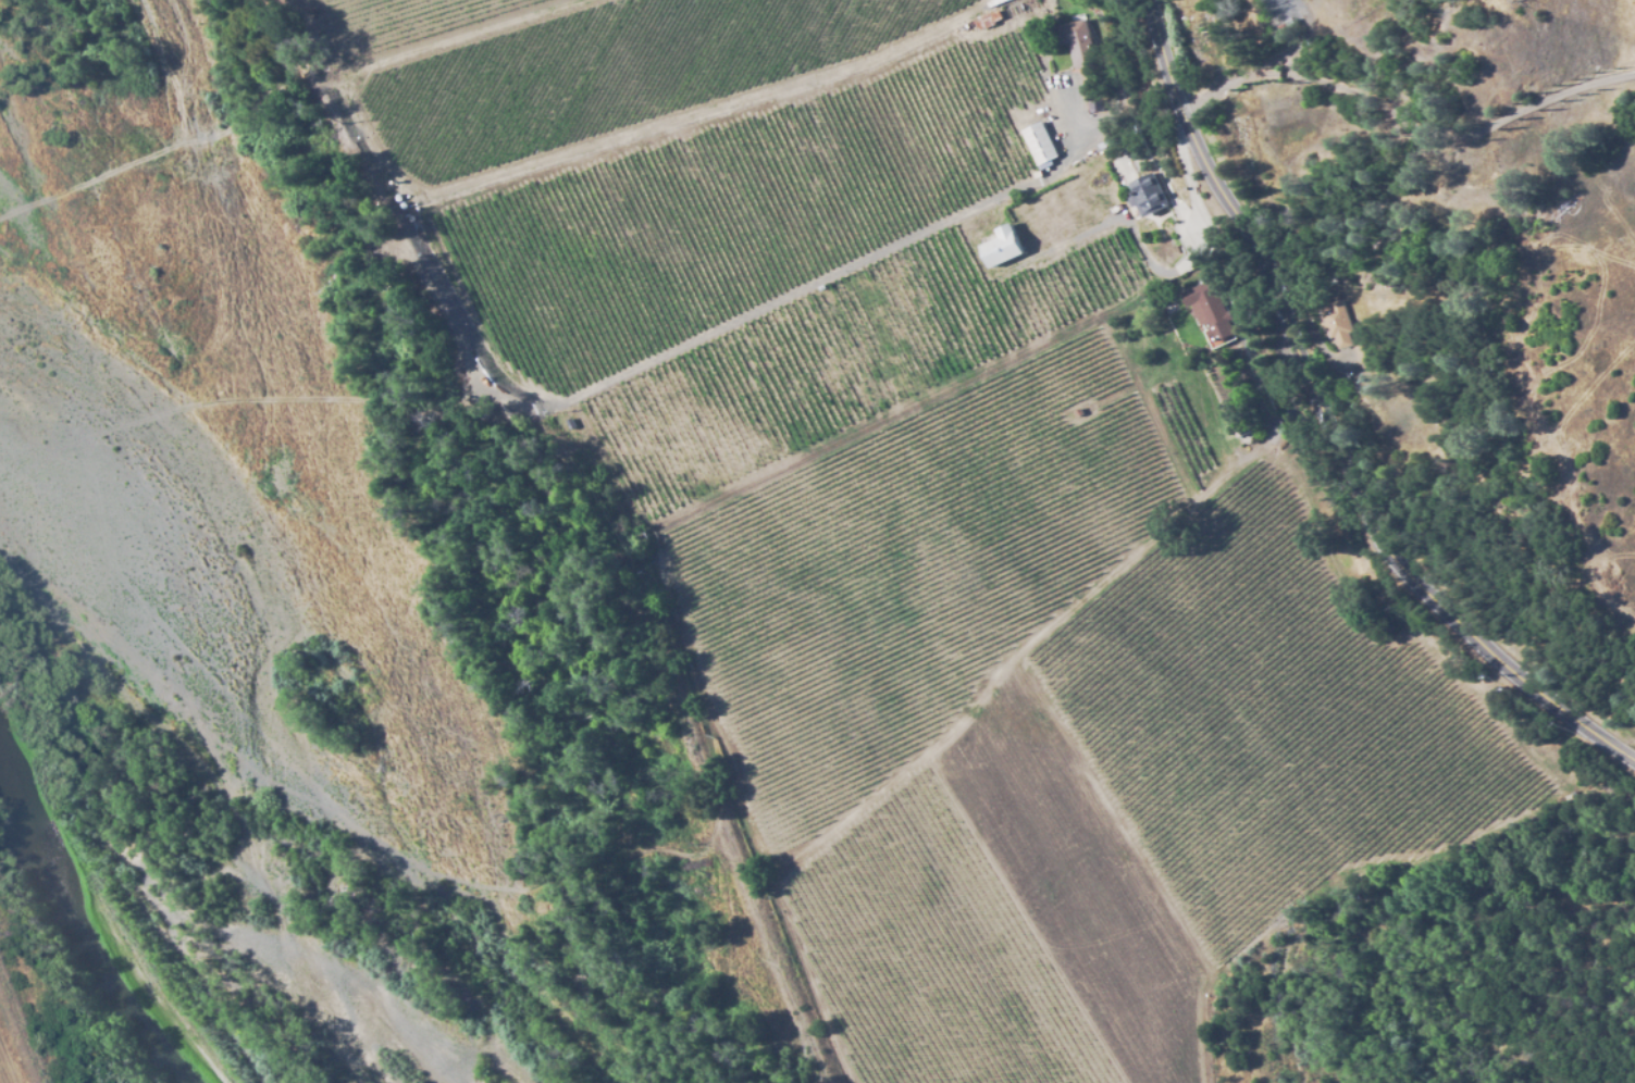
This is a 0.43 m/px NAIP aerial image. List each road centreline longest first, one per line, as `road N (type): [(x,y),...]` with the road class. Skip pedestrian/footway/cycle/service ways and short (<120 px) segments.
road 1 (tertiary): [(1634,761),(1561,721),(1378,544),(1264,270),(1179,102),(1153,0)]

